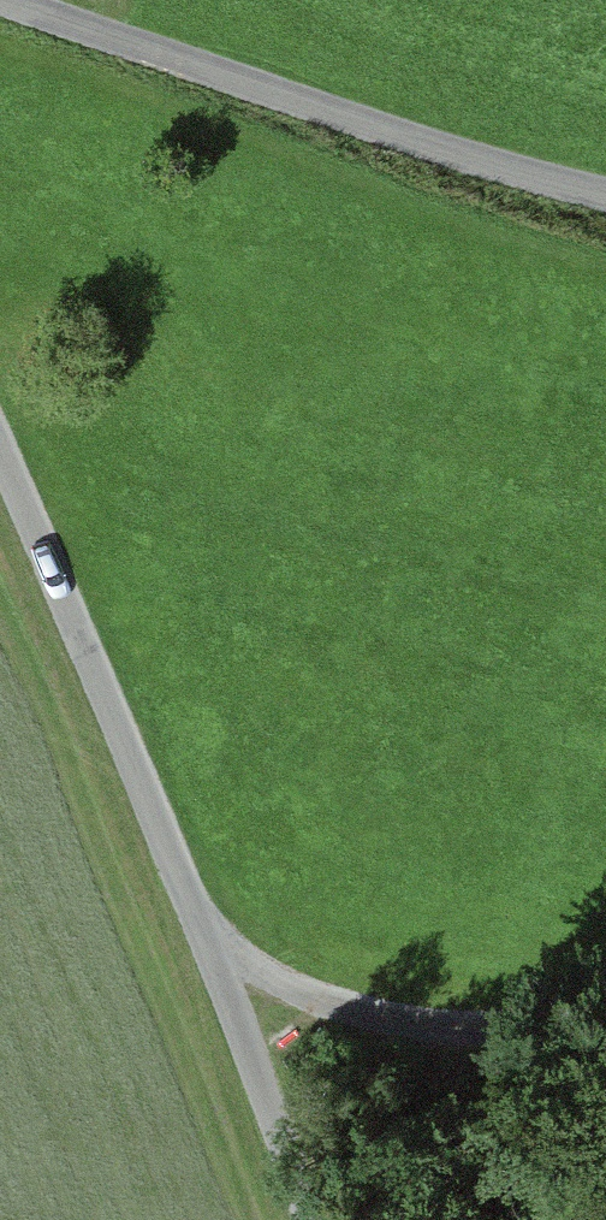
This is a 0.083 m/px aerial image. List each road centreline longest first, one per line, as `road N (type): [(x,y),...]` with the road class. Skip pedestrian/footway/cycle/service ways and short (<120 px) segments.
road 1 (unclassified): [(309,1219),(0,456)]
road 2 (unclassified): [(2,0),(426,146),(605,195)]
road 3 (track): [(605,1012),(247,1058)]

